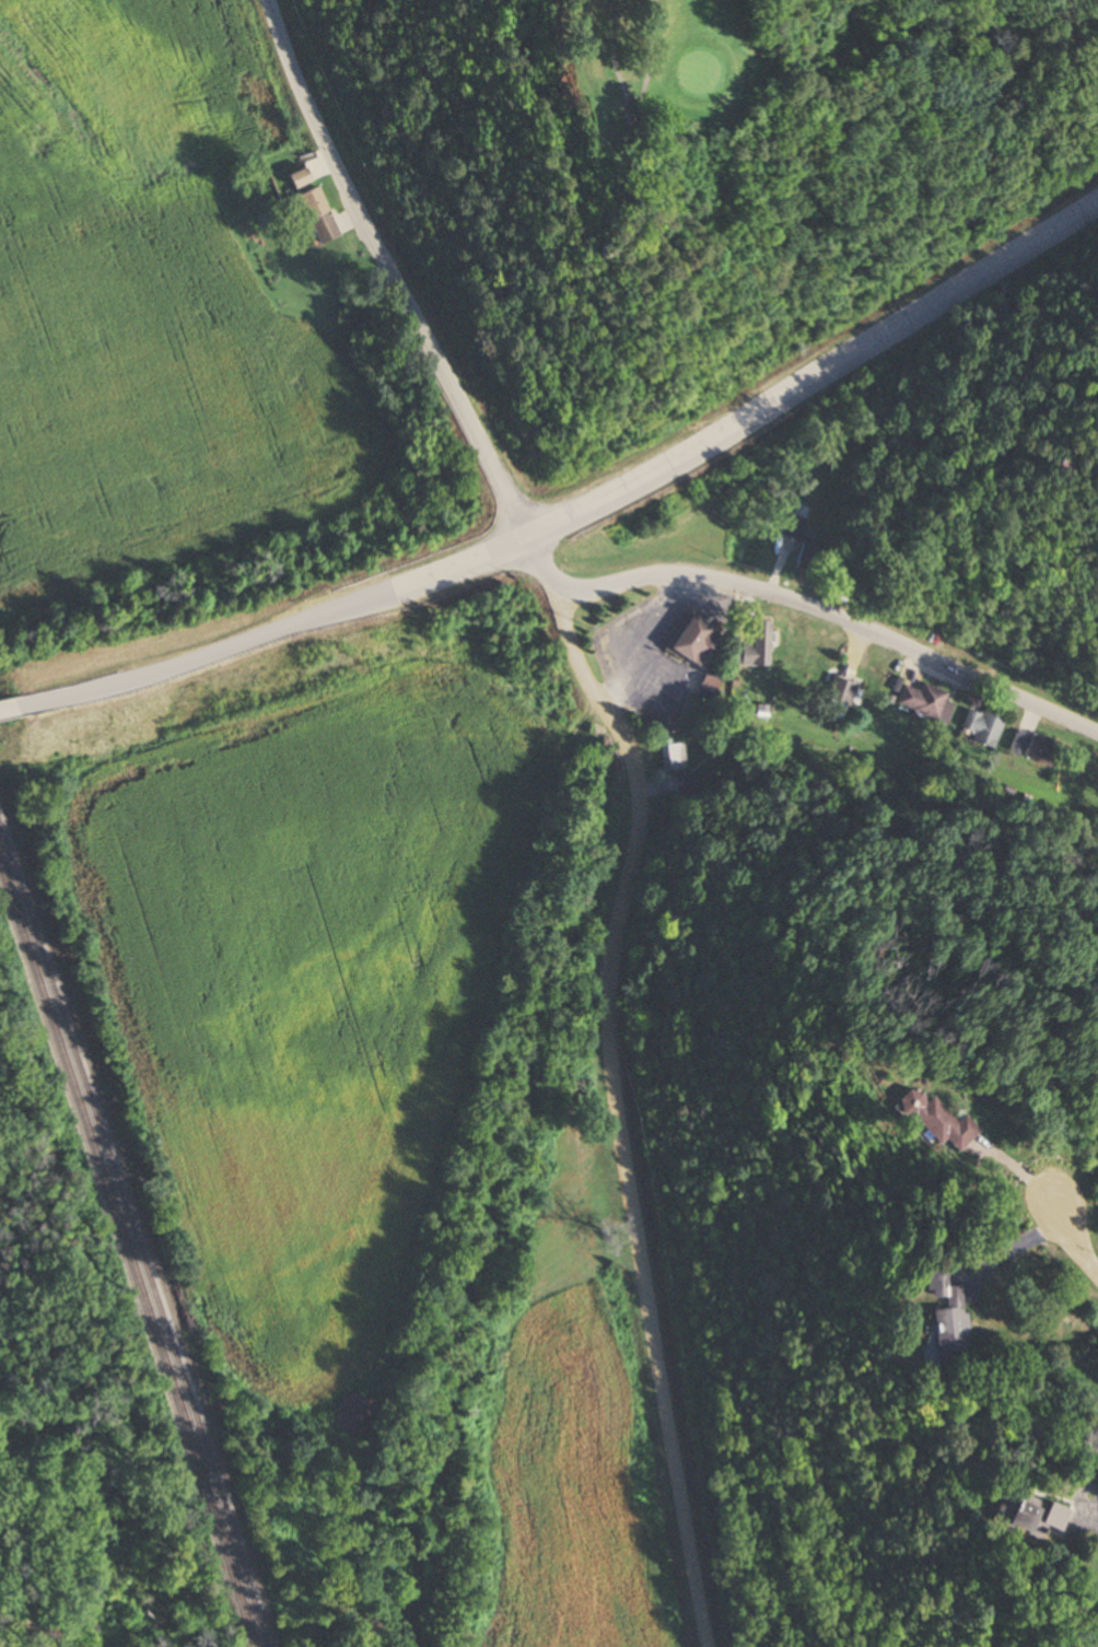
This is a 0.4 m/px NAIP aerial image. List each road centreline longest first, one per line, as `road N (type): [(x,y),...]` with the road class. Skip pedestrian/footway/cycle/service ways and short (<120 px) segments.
road 1 (tertiary): [(20,709),(128,684),(525,541),(1097,197)]
road 2 (residential): [(711,1646),(618,1105),(612,1019),(639,831),(631,768),(570,663),(550,597)]
road 3 (residential): [(525,541),(338,166),(271,0)]
road 4 (tertiary): [(1097,733),(879,633),(747,587),(645,576),(550,597)]

